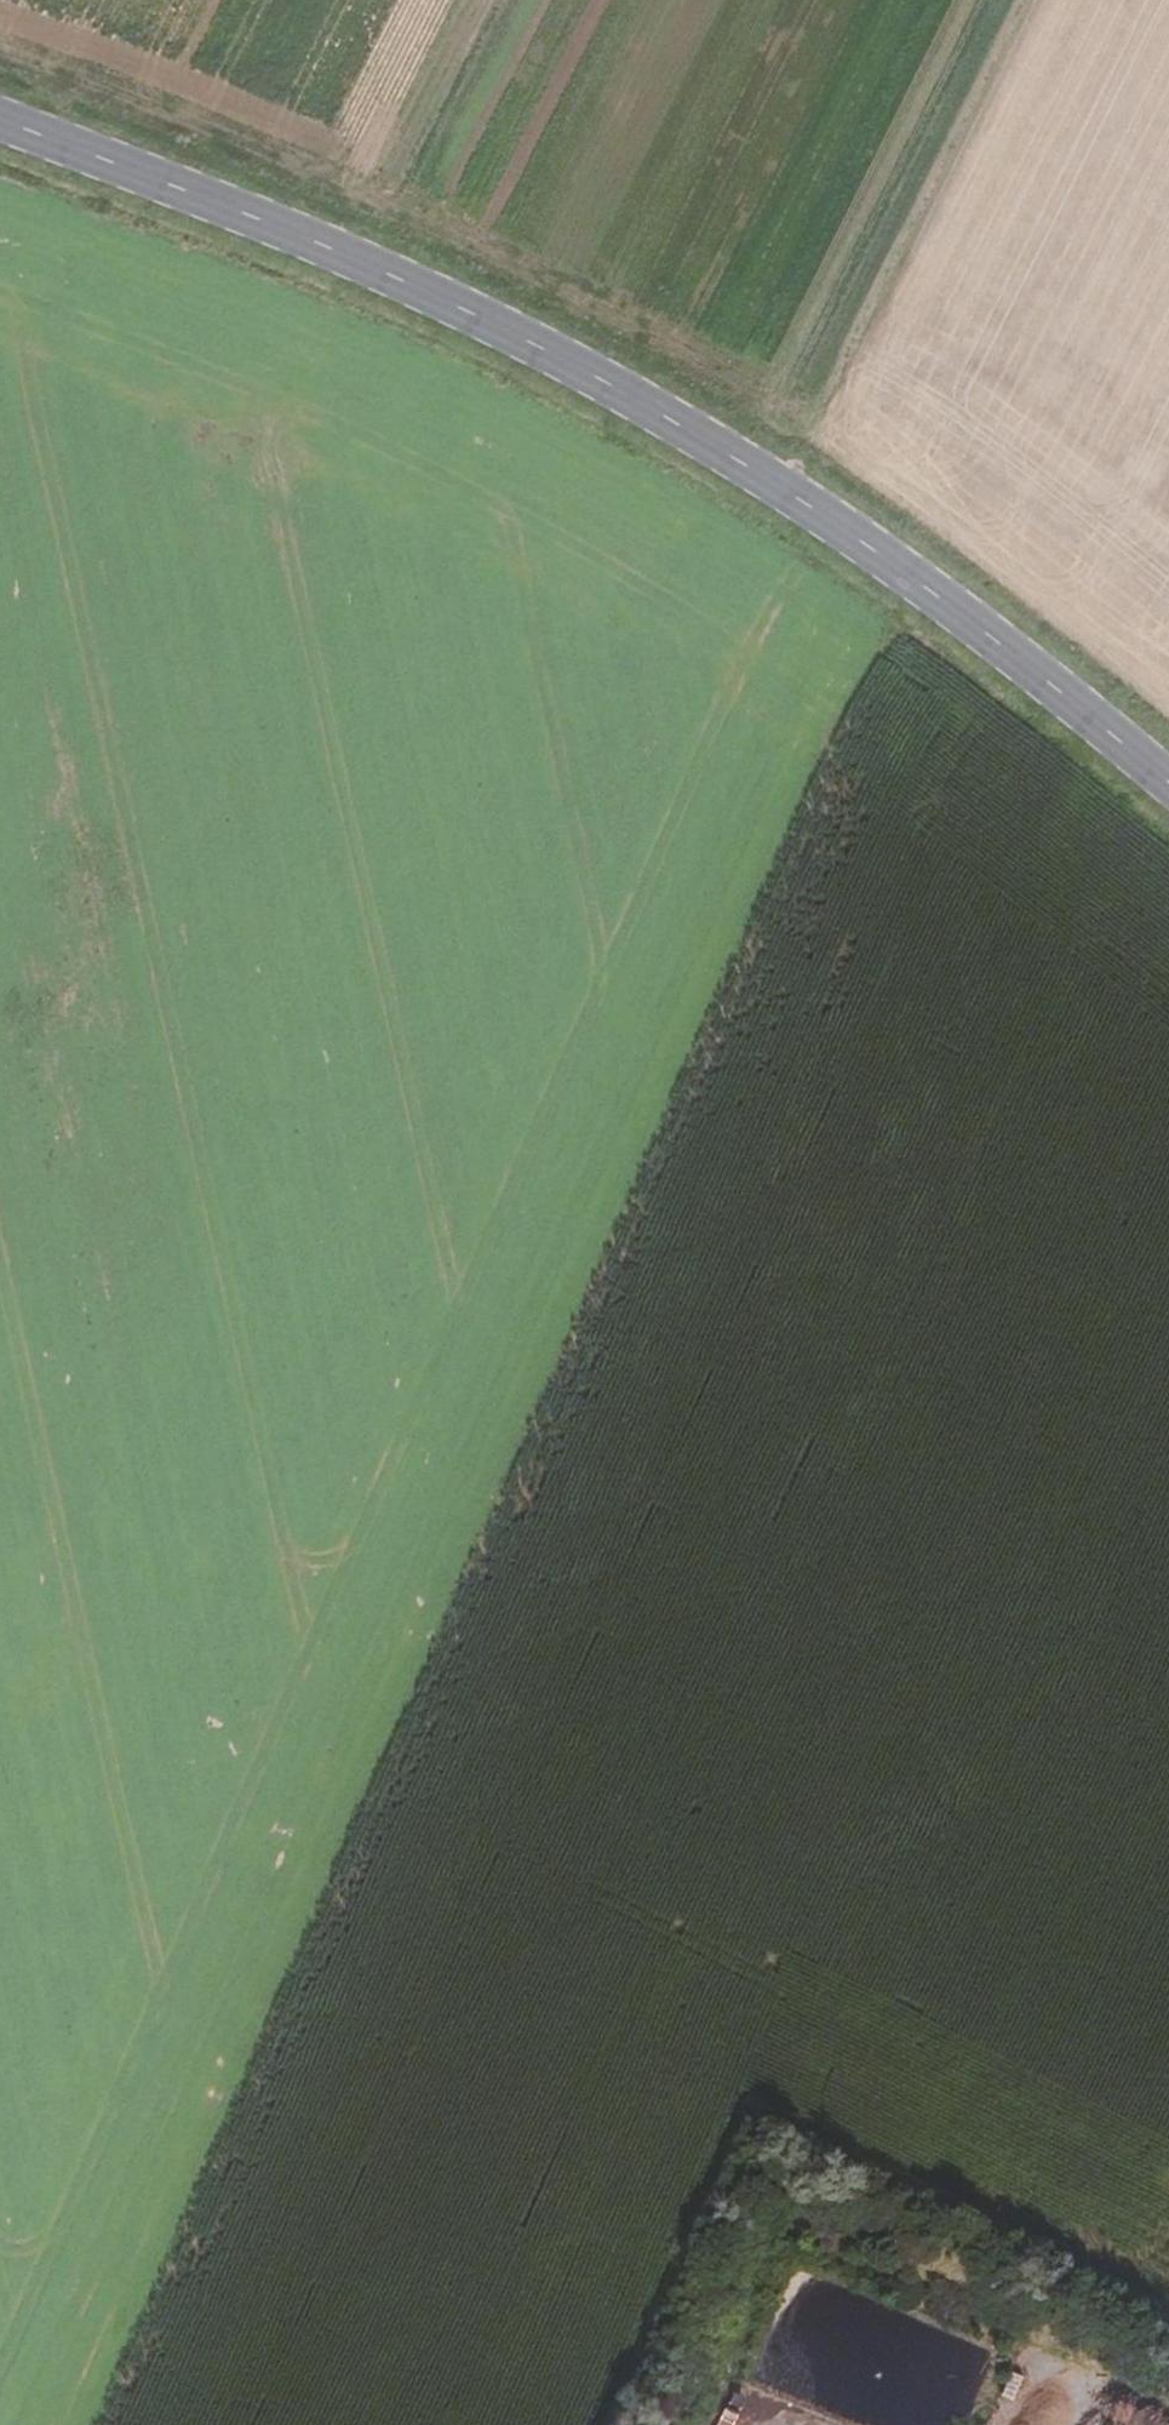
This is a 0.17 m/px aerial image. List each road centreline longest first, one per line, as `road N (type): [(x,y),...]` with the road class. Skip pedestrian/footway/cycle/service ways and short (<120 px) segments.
road 1 (primary): [(0,116),(408,271),(675,417),(940,589),(1168,780)]

